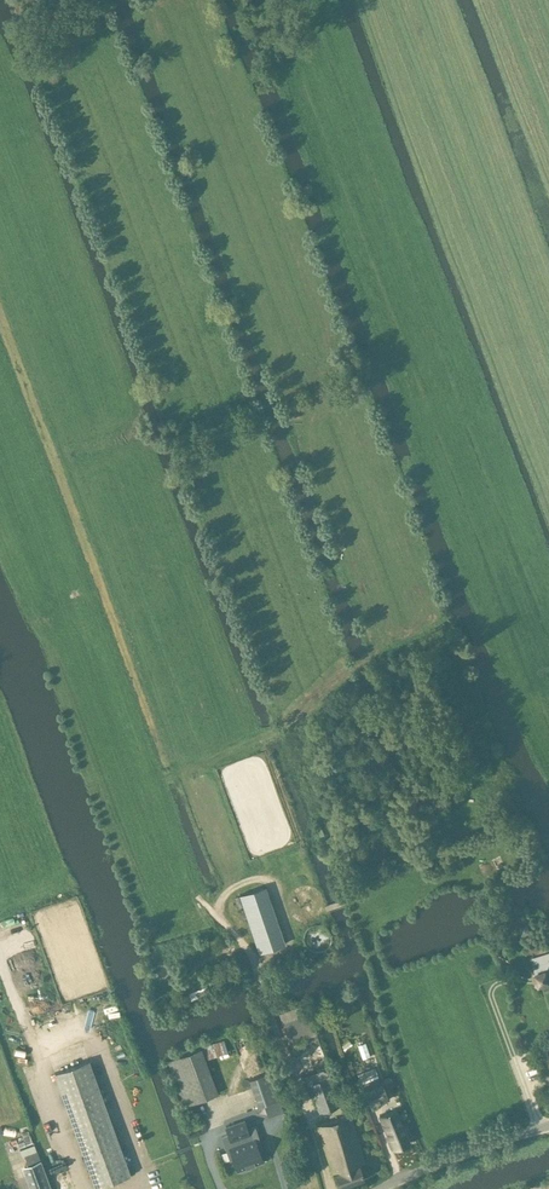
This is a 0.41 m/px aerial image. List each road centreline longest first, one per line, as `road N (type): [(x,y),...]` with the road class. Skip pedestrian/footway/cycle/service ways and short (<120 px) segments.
road 1 (track): [(332,1188),(287,1042),(238,943),(198,900),(0,365)]
road 2 (track): [(548,278),(445,0)]
road 3 (track): [(89,1188),(0,968)]
road 4 (unclassified): [(379,1188),(548,1125)]

